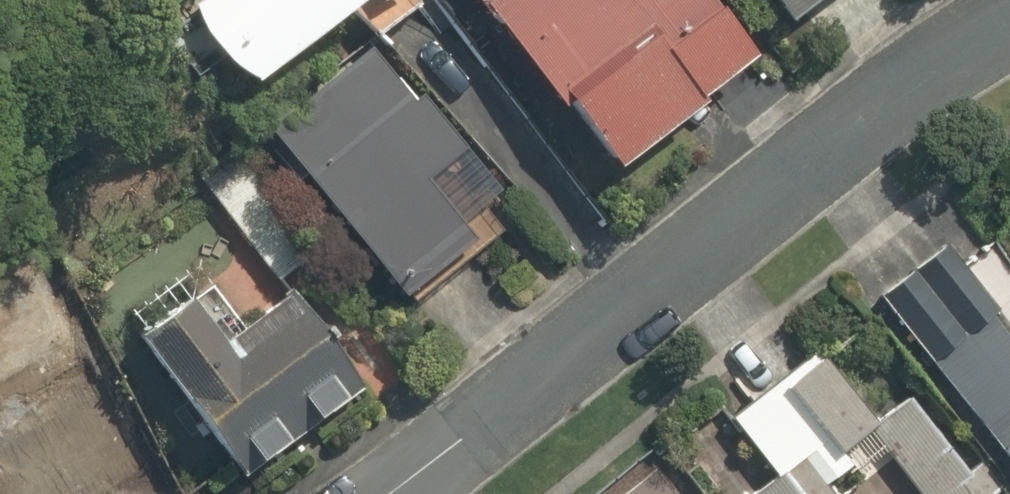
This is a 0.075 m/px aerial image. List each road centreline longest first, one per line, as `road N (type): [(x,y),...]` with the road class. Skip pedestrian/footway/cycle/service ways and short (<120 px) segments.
road 1 (residential): [(1009,37),(937,75),(376,493)]

